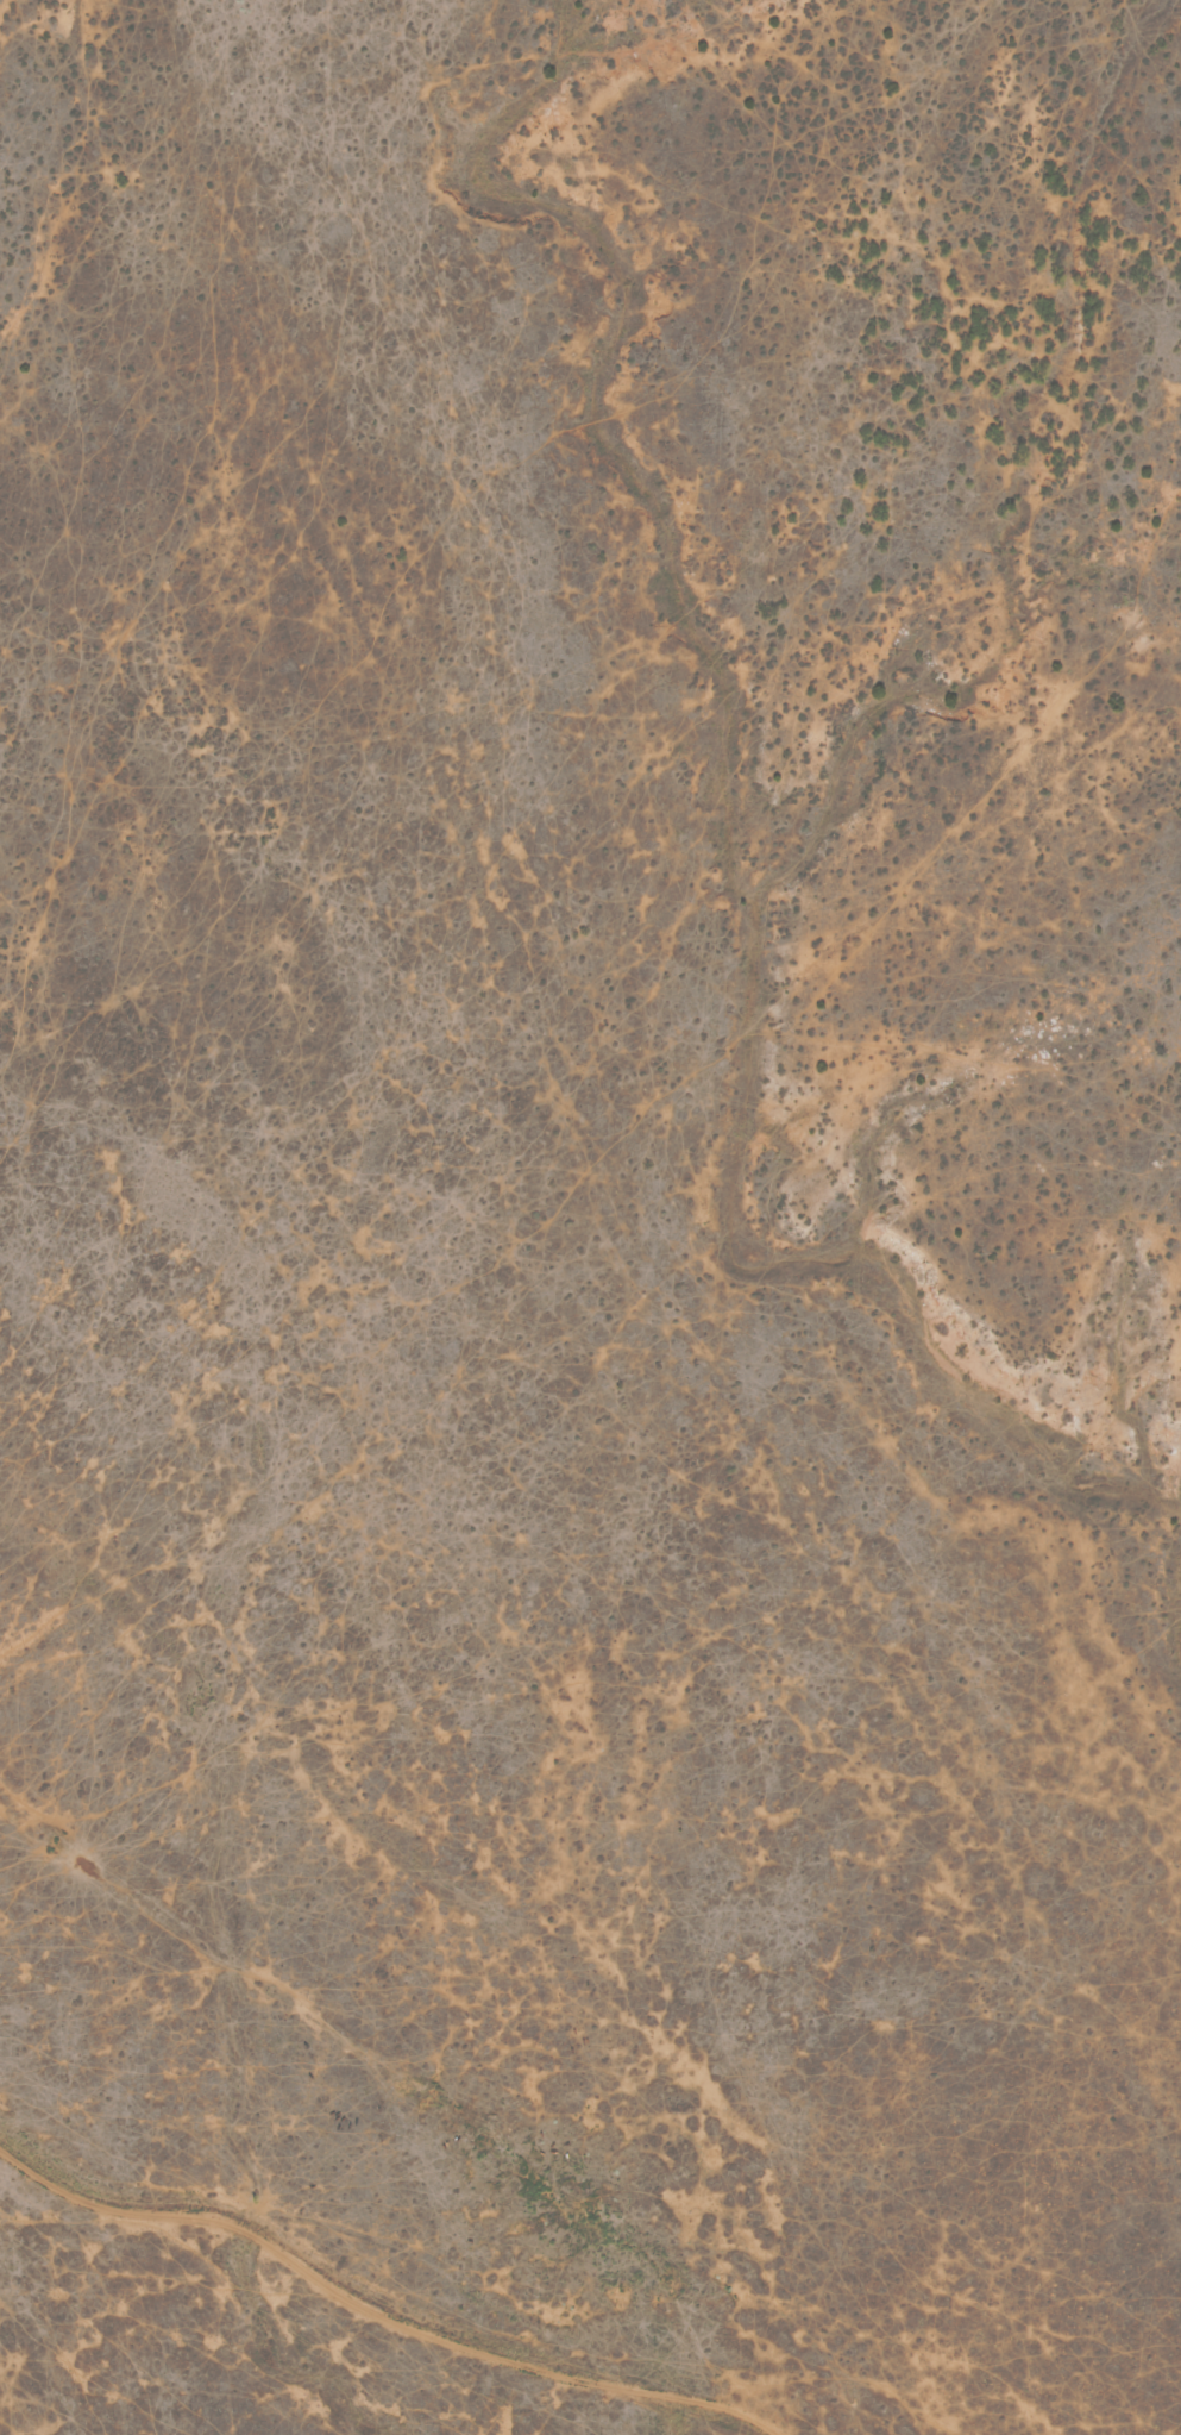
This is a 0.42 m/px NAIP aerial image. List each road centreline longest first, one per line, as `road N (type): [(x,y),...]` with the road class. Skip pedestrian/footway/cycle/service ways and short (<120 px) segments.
road 1 (track): [(0,2087),(155,2201),(603,2360),(771,2434)]

